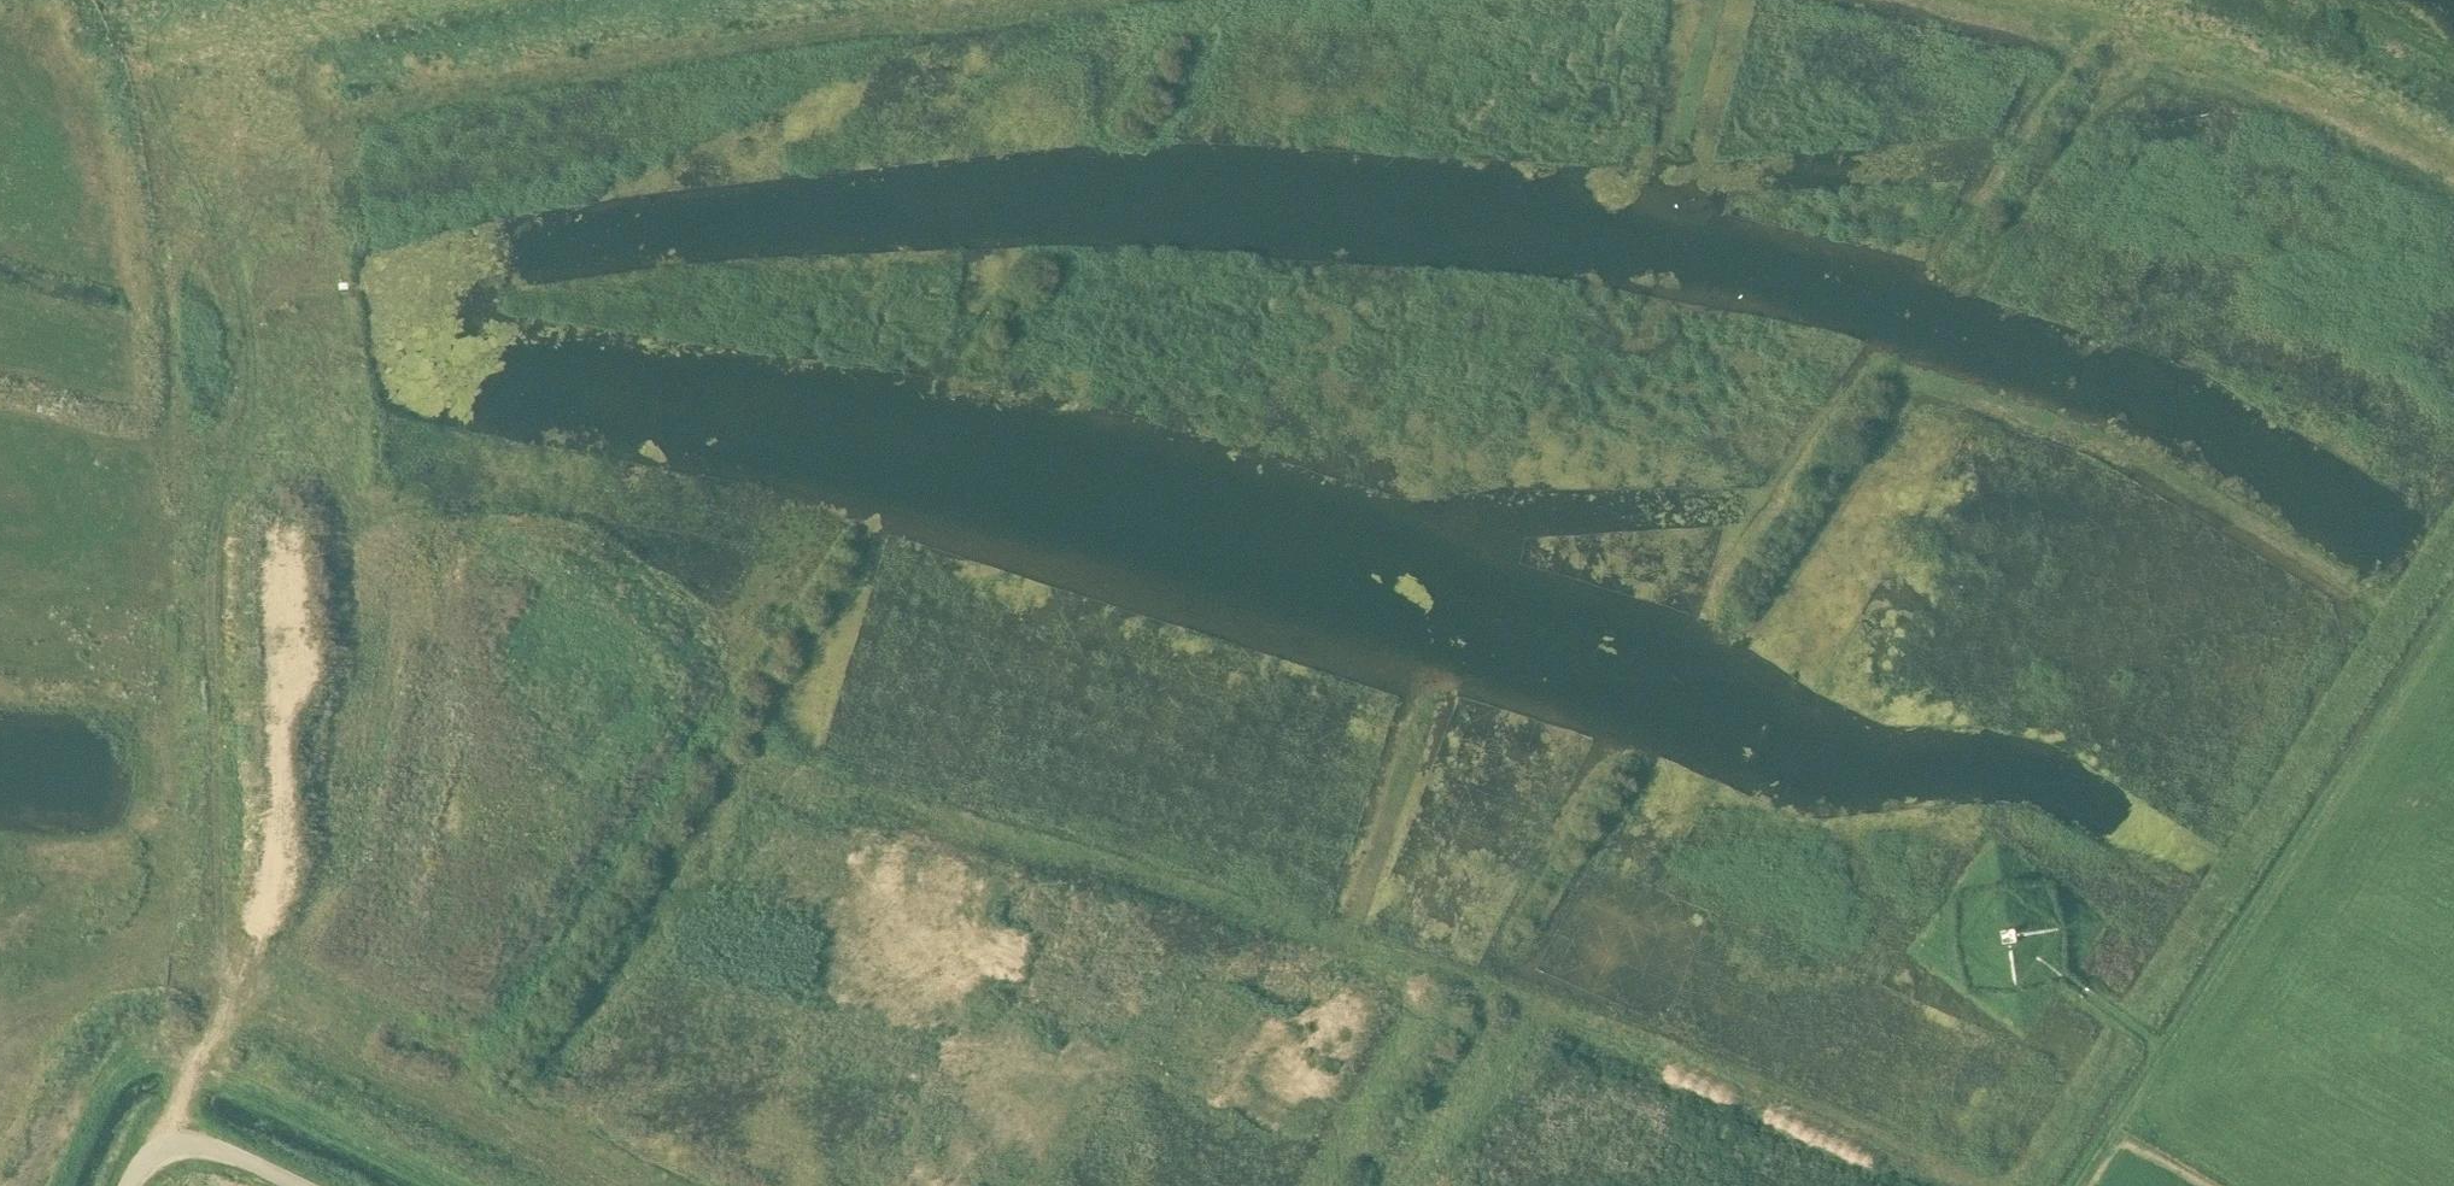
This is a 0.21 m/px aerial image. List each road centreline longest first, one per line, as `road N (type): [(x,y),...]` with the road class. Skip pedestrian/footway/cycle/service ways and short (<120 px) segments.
road 1 (unclassified): [(134,1185),(153,1154),(186,1142),(305,1185)]

